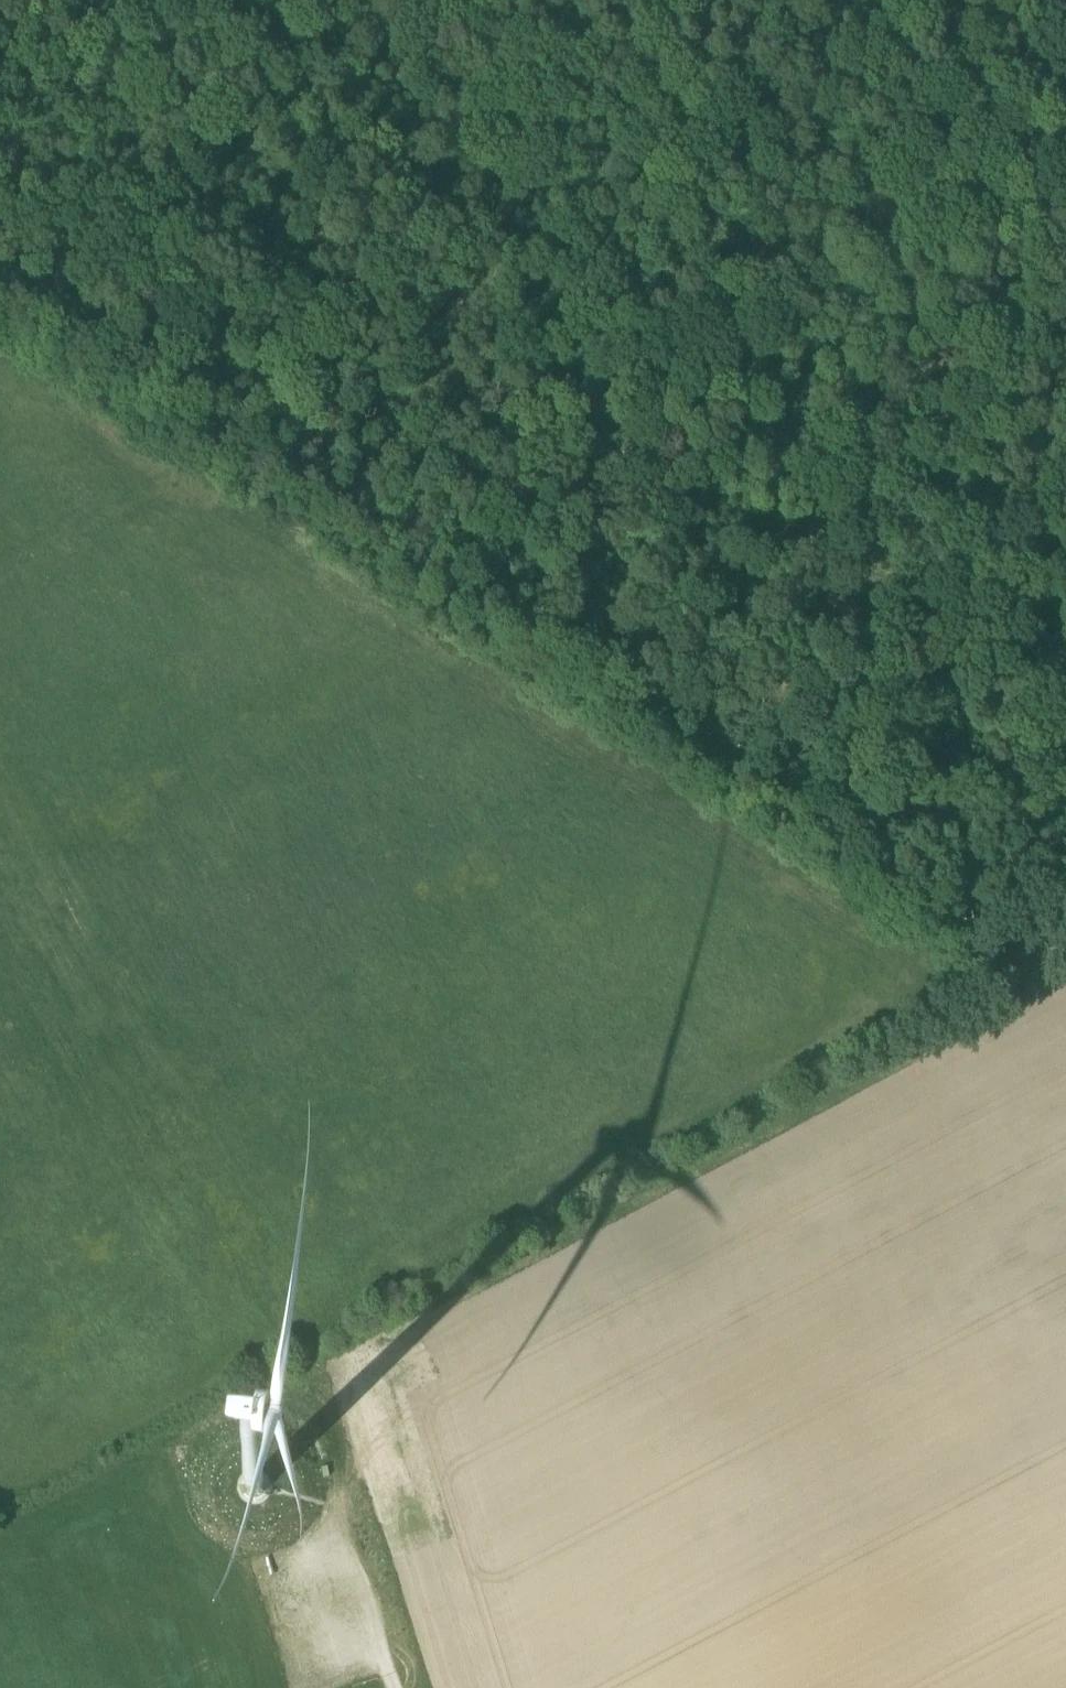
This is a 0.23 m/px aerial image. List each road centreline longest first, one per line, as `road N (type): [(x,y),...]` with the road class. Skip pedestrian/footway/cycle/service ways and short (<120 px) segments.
road 1 (track): [(936,0),(1065,85)]
road 2 (track): [(334,1547),(396,1687)]

